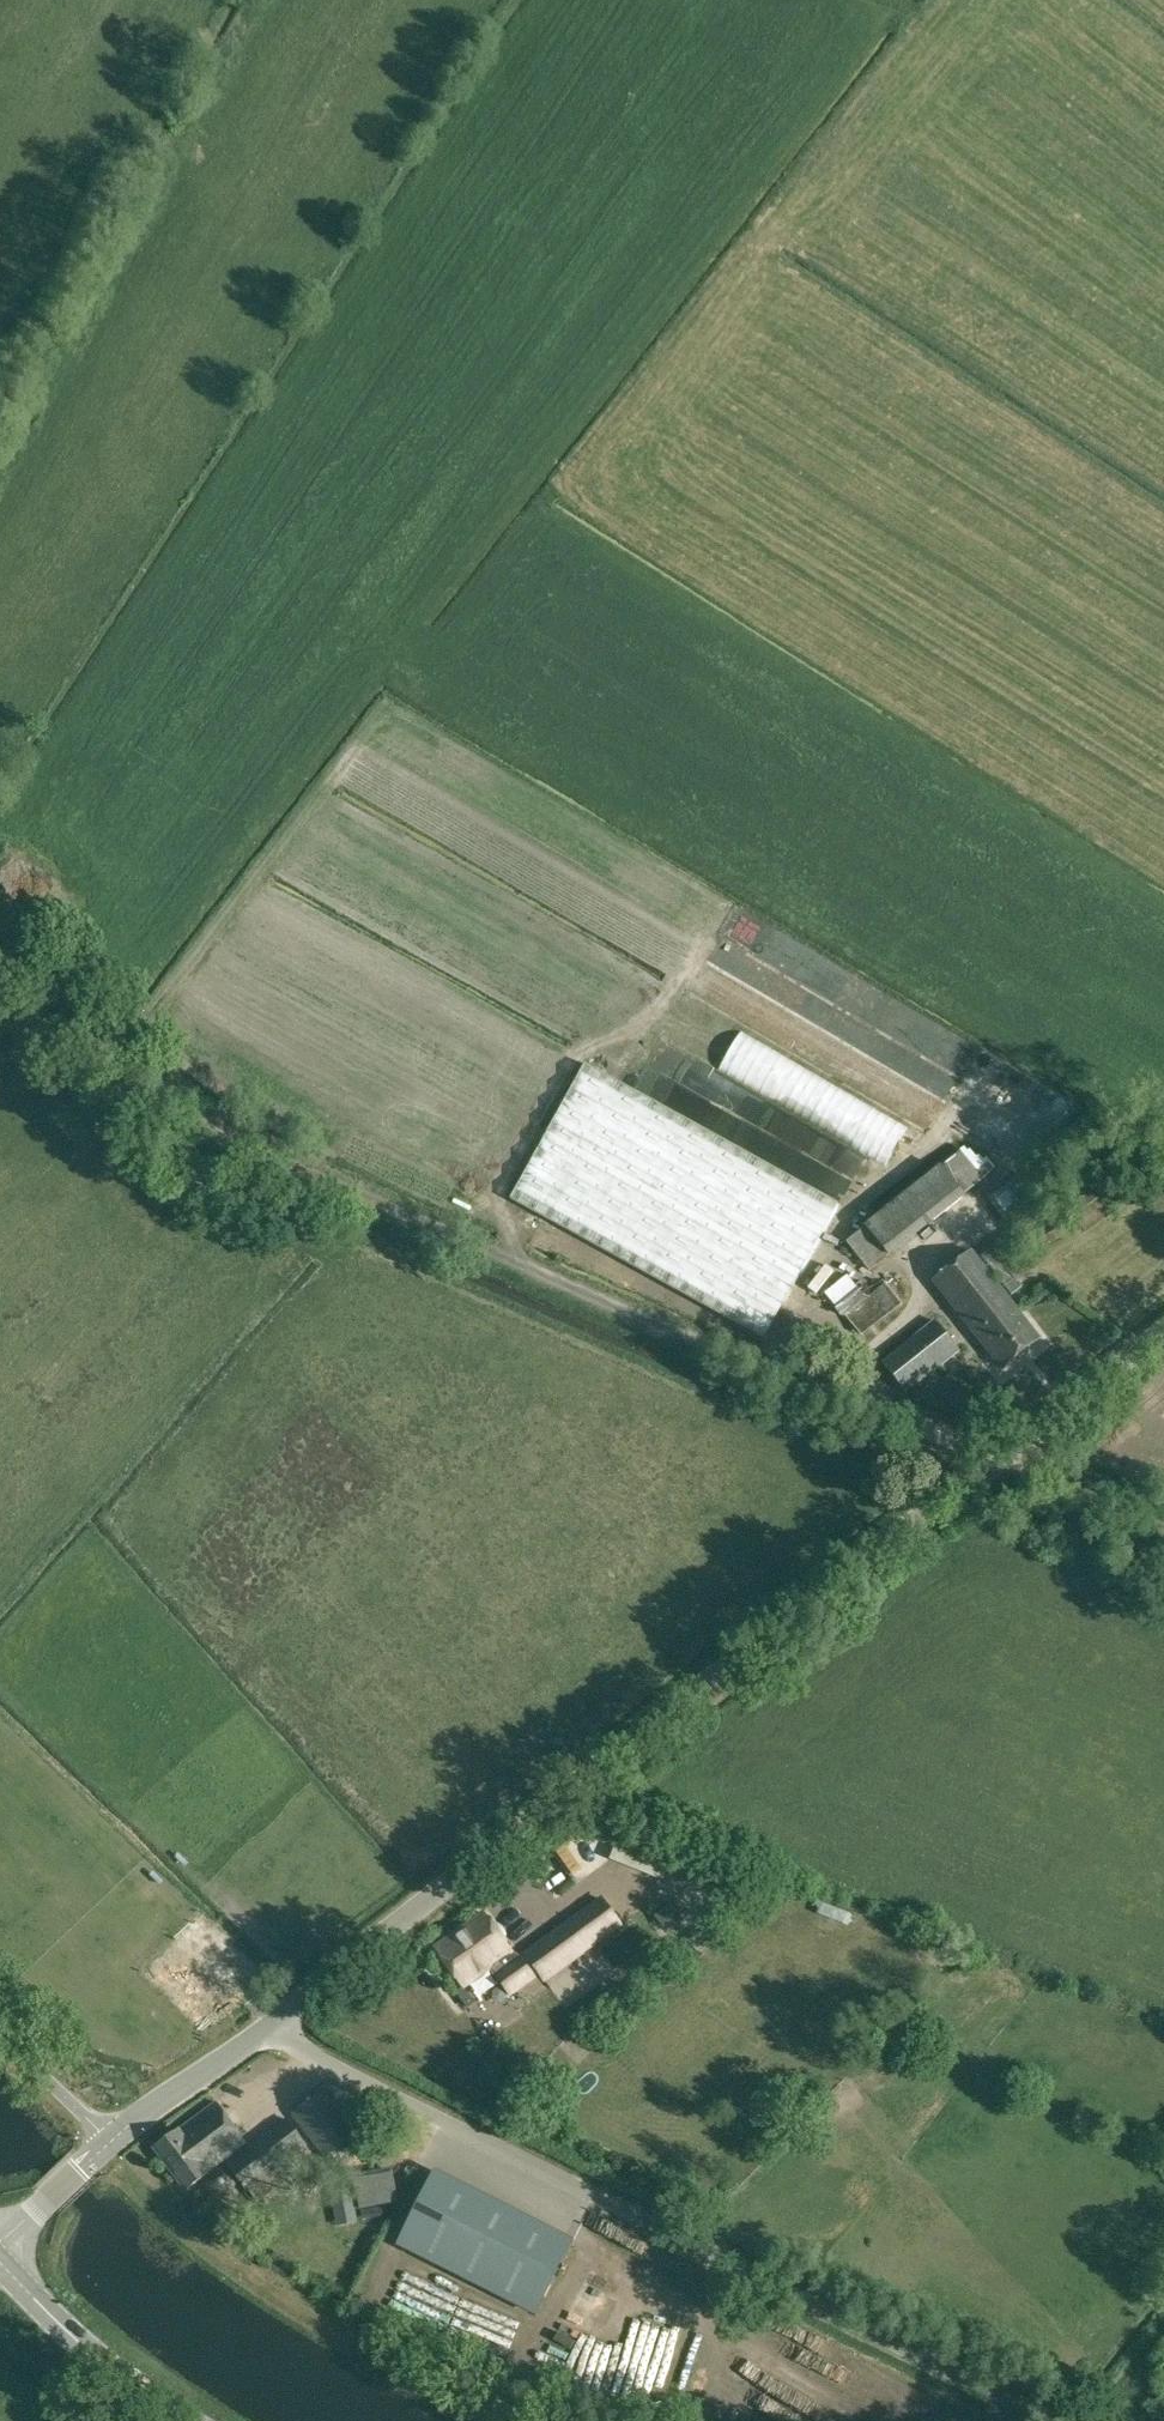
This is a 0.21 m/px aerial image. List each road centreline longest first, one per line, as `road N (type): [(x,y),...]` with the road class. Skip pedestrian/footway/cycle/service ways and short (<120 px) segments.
road 1 (unclassified): [(271,2024),(1163,1325)]
road 2 (unclassified): [(1056,2420),(349,2075),(271,2024)]
road 3 (track): [(526,2420),(365,2345),(202,2240)]
road 4 (secondary): [(186,2420),(81,2344),(0,2262)]
road 5 (unclassified): [(110,2140),(271,2024)]
road 6 (unclassified): [(110,2140),(0,2034)]
road 7 (unclassified): [(0,2238),(110,2140)]

